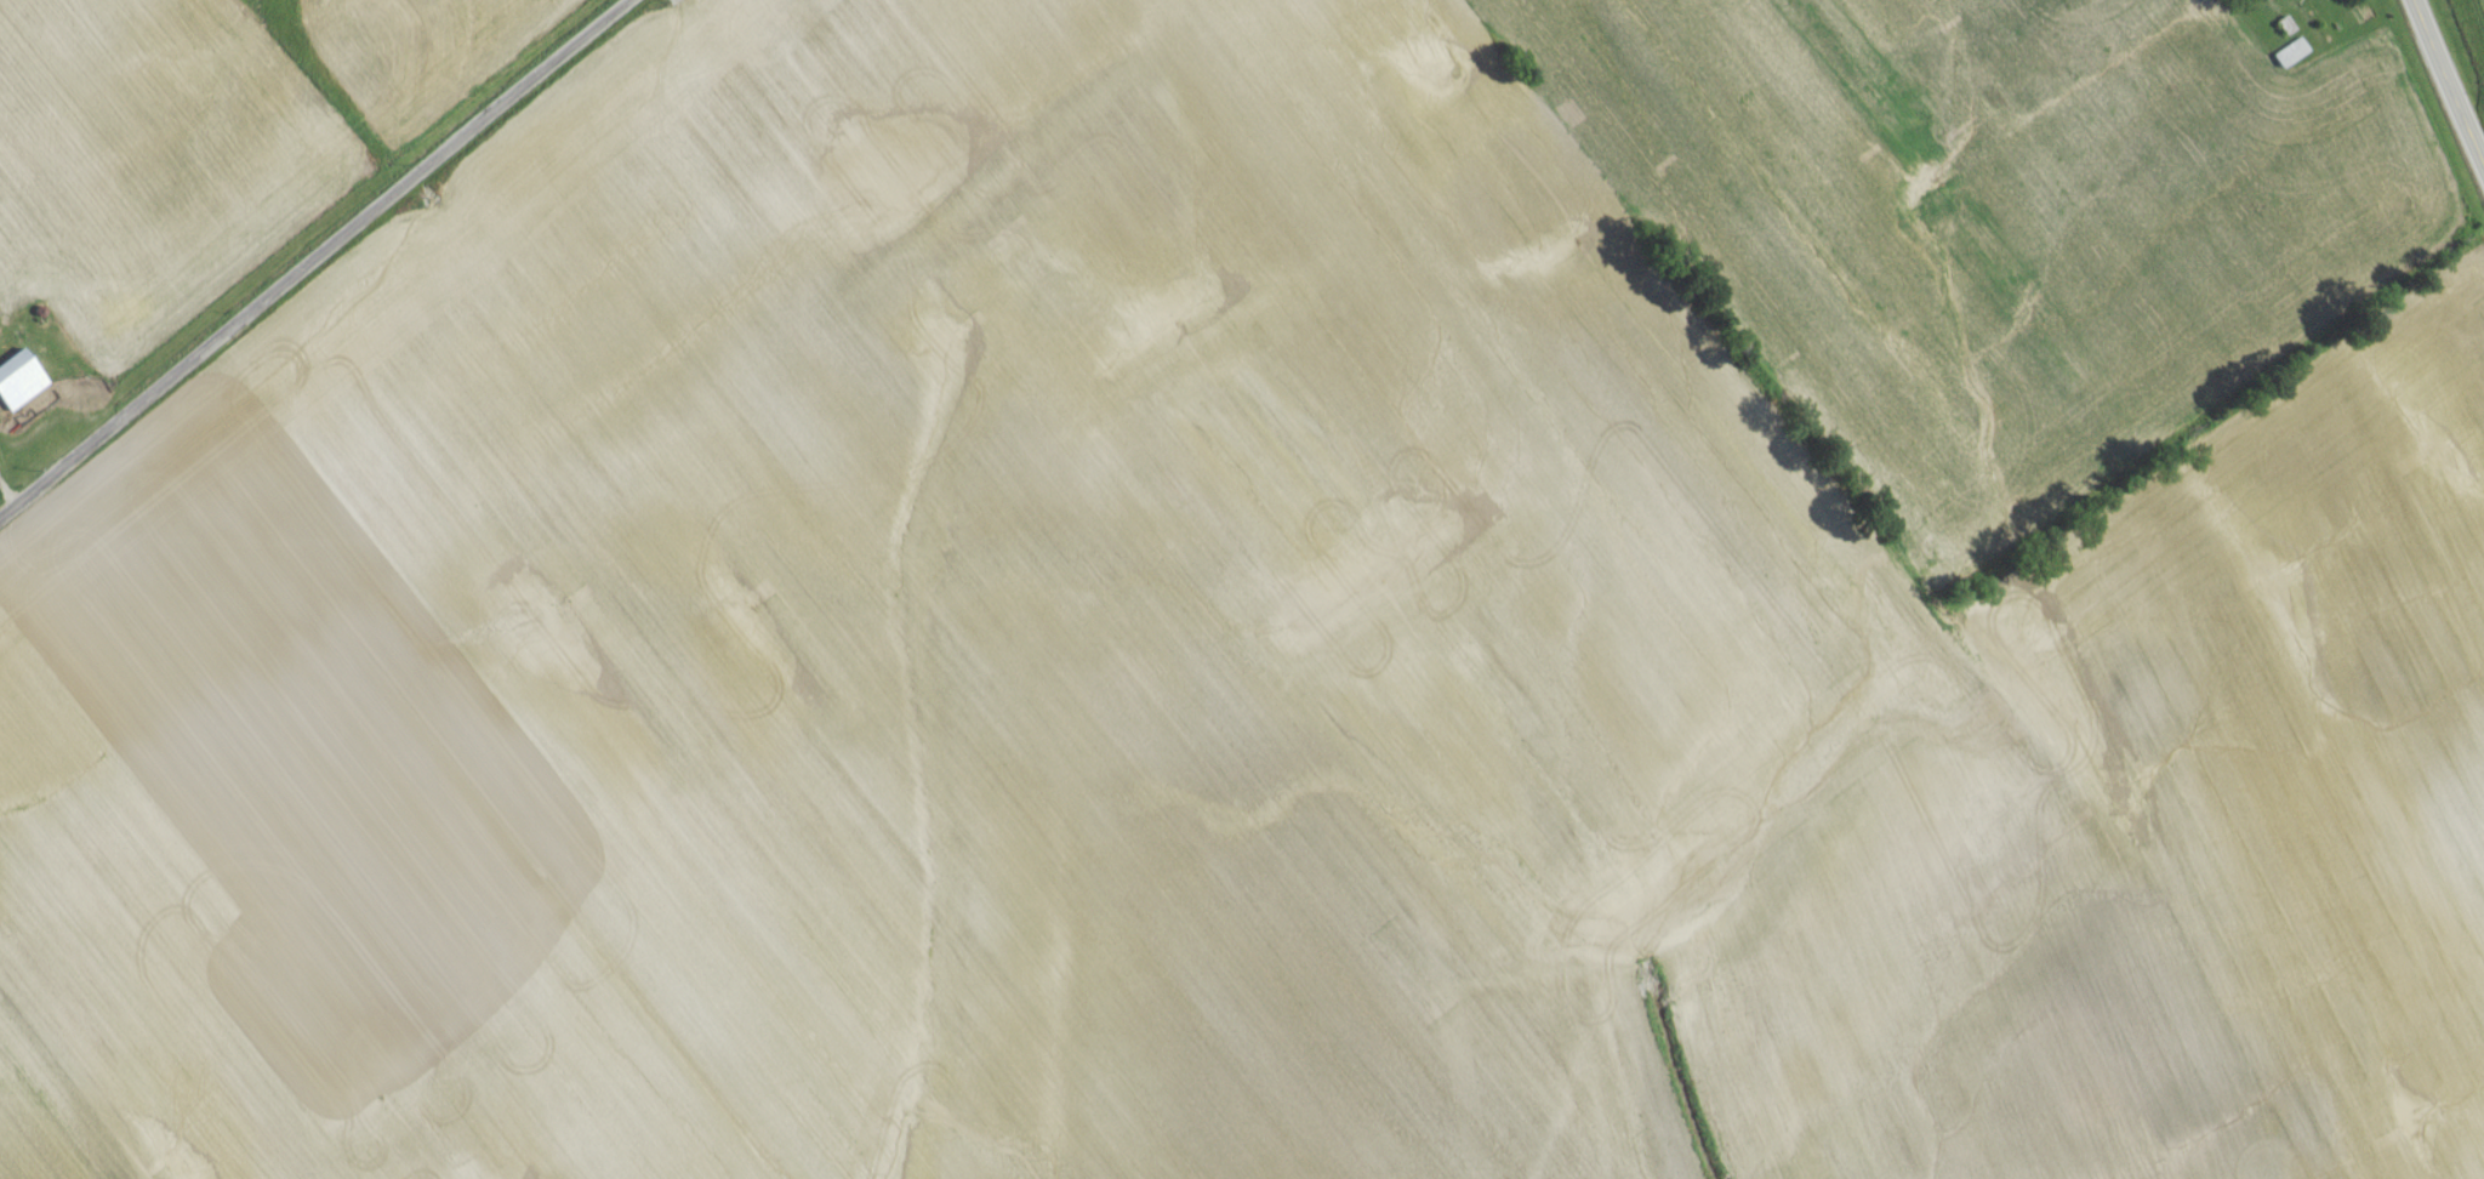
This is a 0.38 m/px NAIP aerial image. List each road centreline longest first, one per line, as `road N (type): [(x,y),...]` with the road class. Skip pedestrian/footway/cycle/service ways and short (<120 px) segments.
road 1 (residential): [(0,512),(626,0)]
road 2 (secondary): [(2483,173),(2411,0)]

